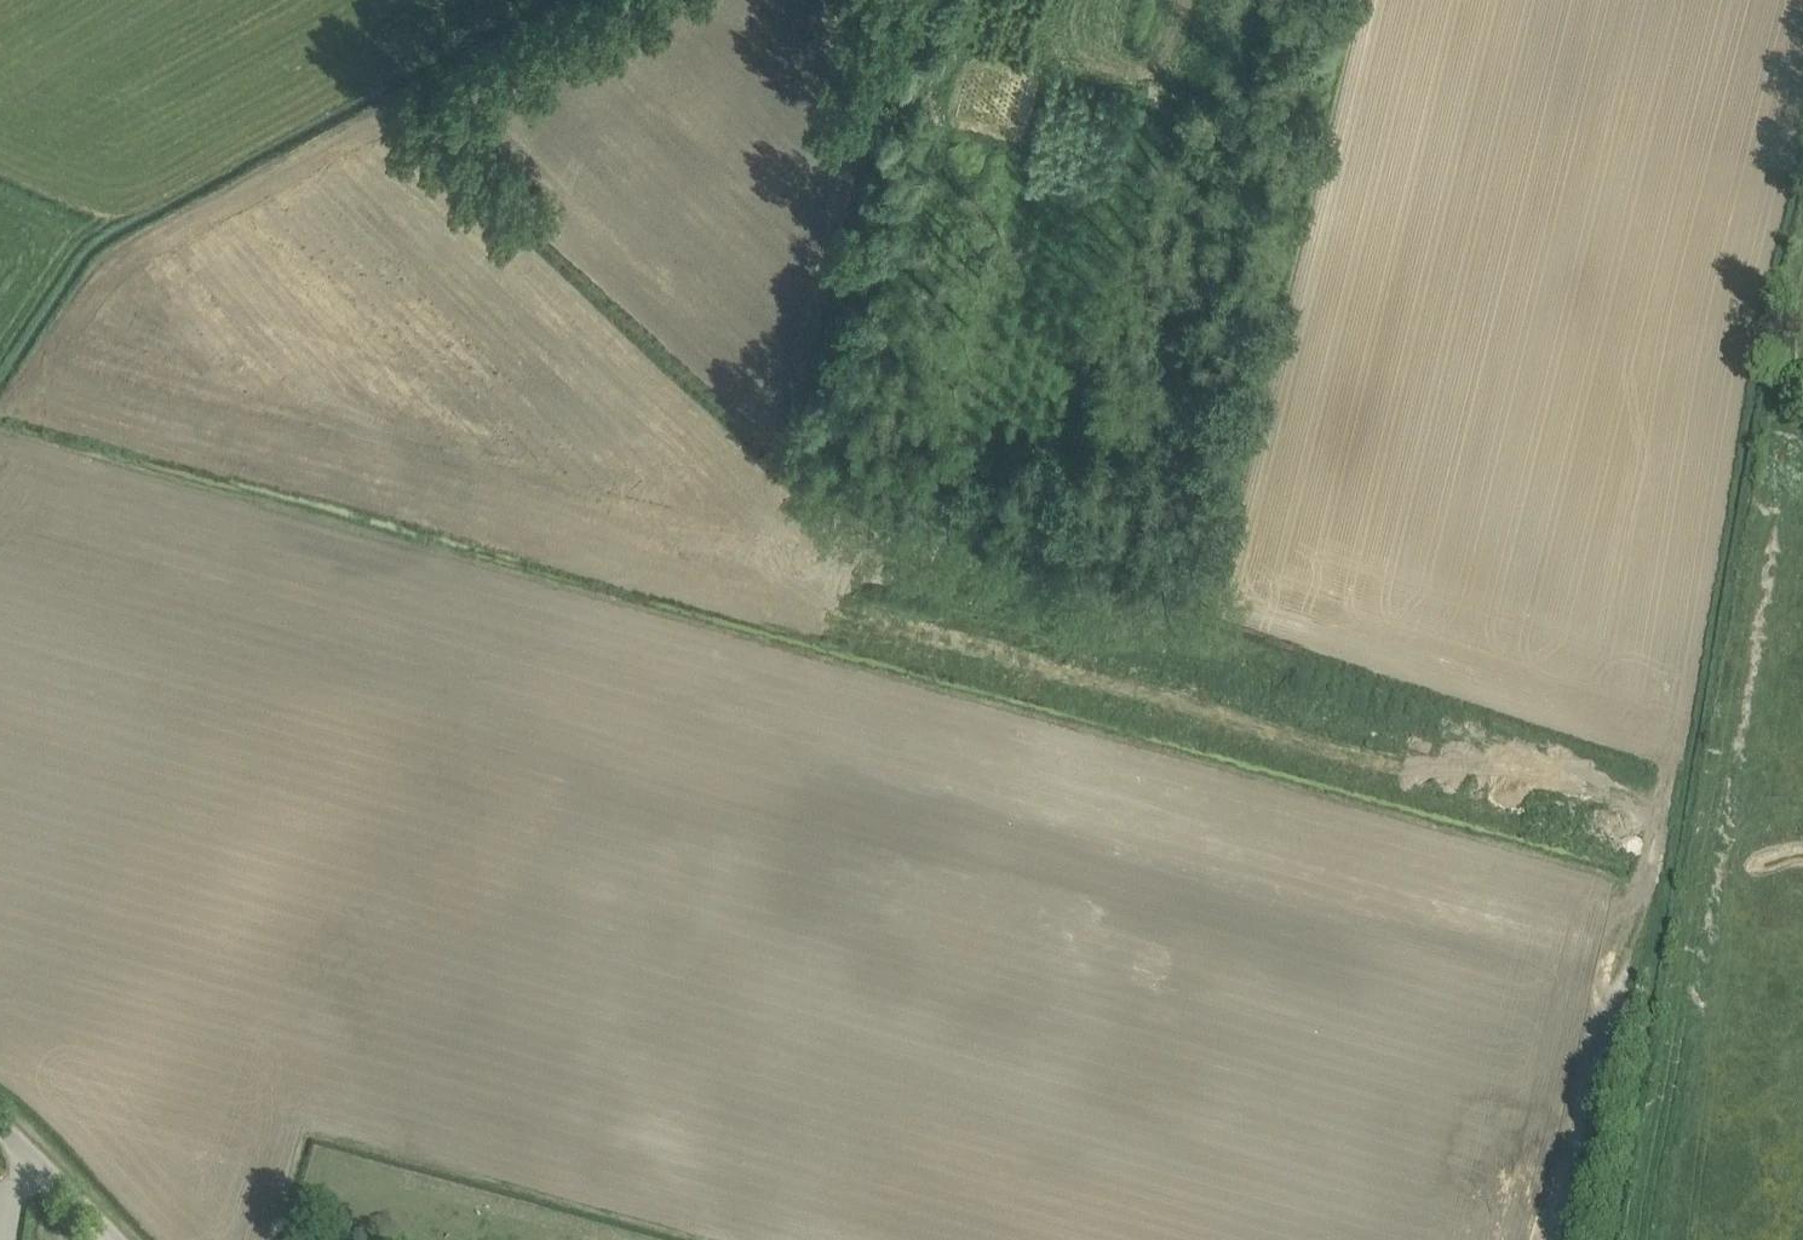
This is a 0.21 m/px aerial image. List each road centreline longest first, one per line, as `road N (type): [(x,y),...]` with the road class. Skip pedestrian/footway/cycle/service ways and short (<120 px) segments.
road 1 (unclassified): [(117,1239),(0,1129)]

